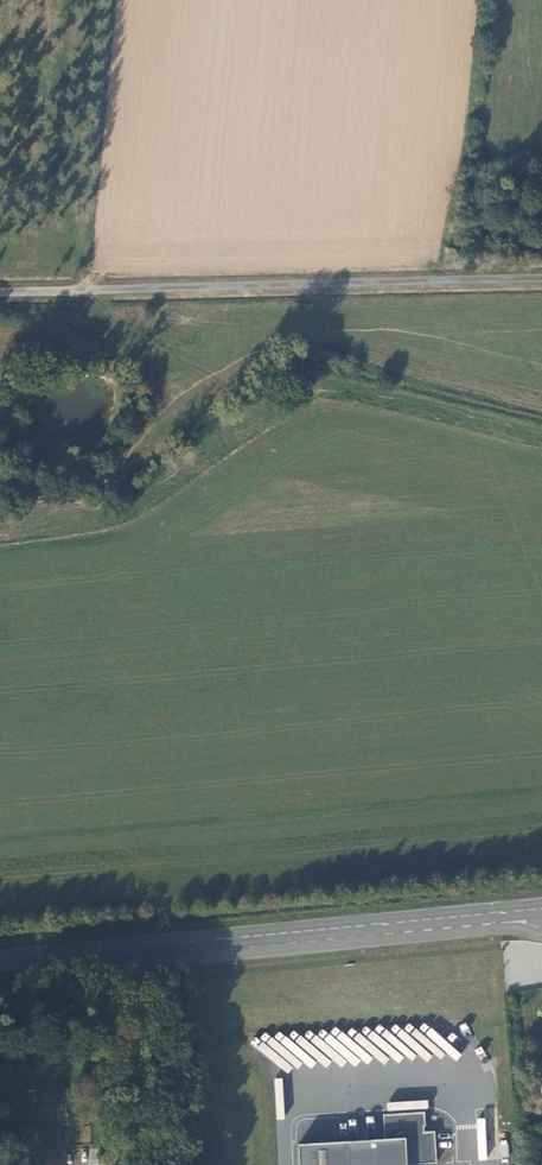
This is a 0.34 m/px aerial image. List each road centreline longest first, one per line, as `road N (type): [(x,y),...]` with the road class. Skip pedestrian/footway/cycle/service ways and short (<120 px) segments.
road 1 (primary): [(541,909),(0,959)]
road 2 (unclassified): [(0,292),(541,280)]

